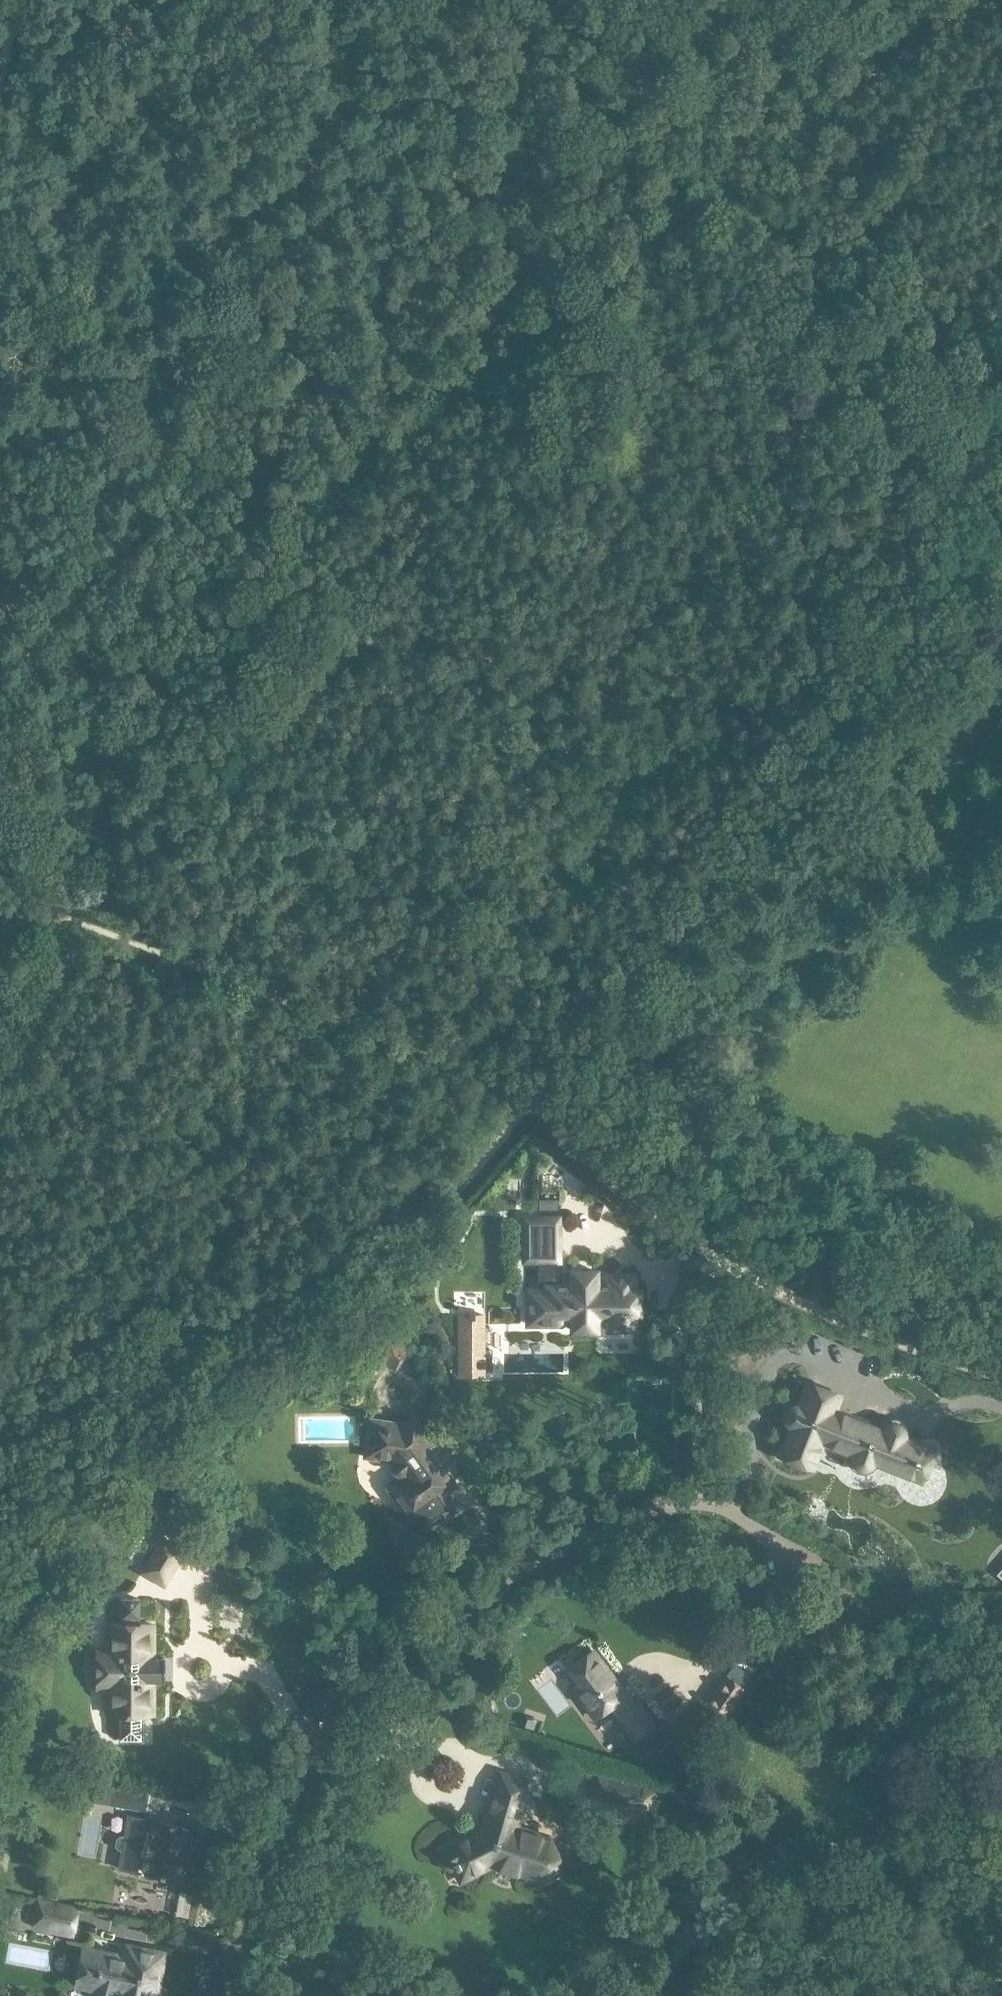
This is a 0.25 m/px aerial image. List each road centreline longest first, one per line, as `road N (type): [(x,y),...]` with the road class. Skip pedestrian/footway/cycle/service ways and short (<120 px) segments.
road 1 (track): [(1001,343),(934,603),(902,663),(418,1230),(392,1251),(184,1352),(91,1473),(0,1668)]
road 2 (track): [(972,0),(372,447),(270,531),(169,657),(119,739),(47,911)]
road 3 (residential): [(216,1995),(268,1809),(323,1729),(405,1644),(467,1601),(575,1541),(692,1500)]
road 4 (residential): [(1001,1374),(915,1351),(794,1303),(710,1256),(692,1500)]
road 5 (track): [(710,1256),(513,1090)]
road 6 (residential): [(772,1536),(831,1573),(833,1596),(821,1610),(783,1610),(776,1594),(781,1562)]

